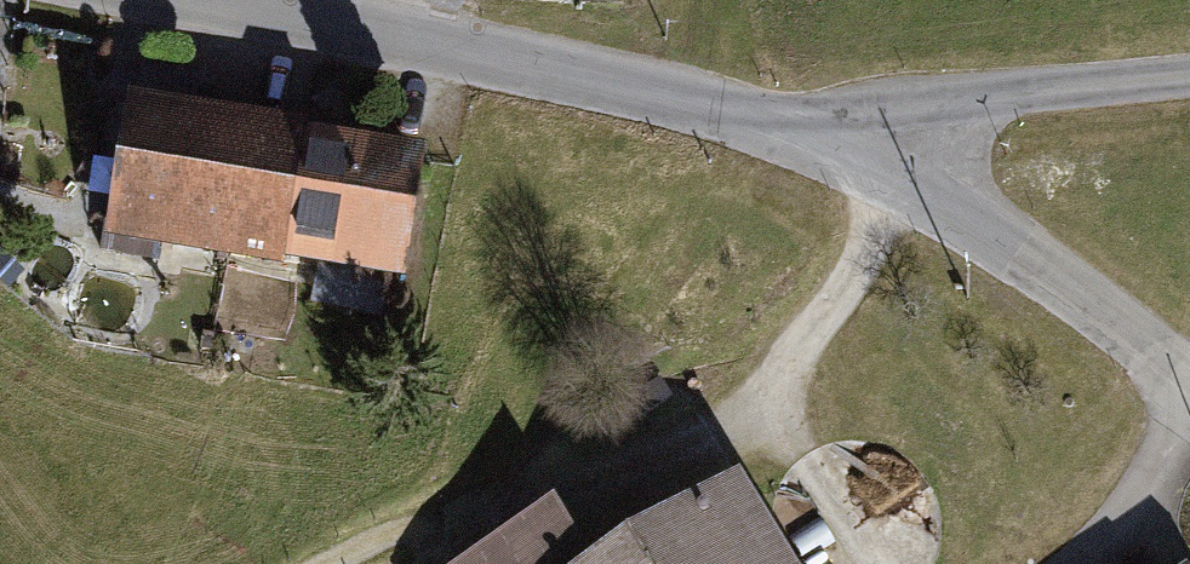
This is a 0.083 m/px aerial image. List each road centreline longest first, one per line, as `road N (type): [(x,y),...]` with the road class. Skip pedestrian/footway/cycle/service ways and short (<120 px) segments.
road 1 (unclassified): [(158,0),(464,55),(875,162)]
road 2 (track): [(353,563),(772,382),(901,180)]
road 3 (unclassified): [(875,162),(1189,374)]
road 4 (unclassified): [(875,162),(918,128),(999,106),(1189,80)]

